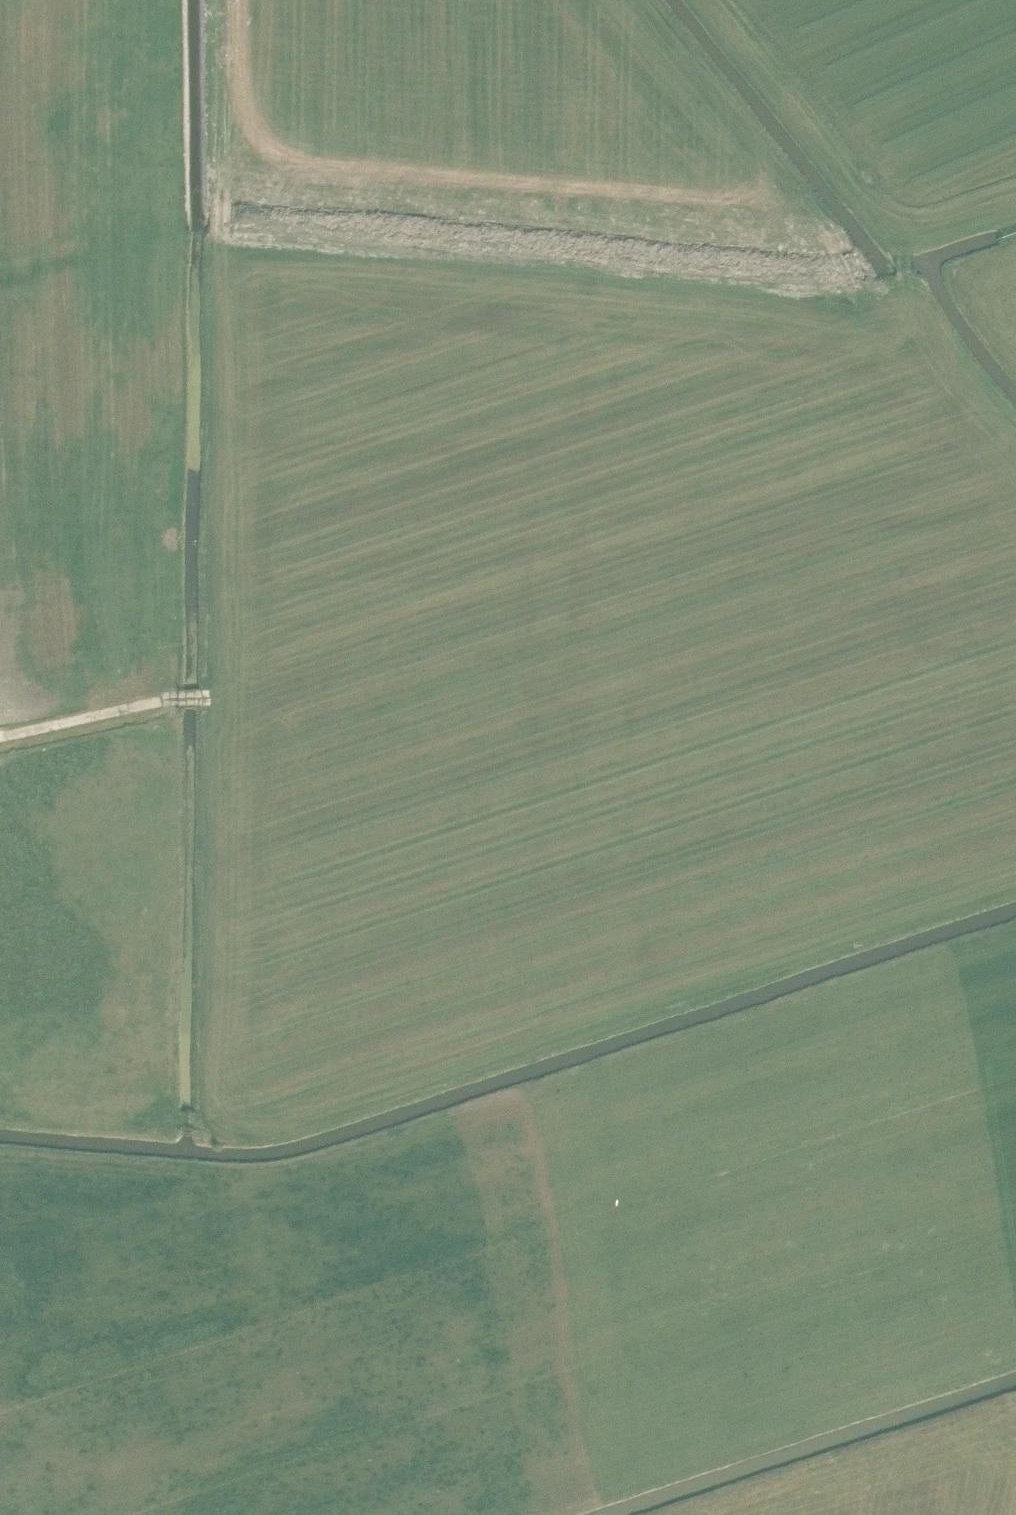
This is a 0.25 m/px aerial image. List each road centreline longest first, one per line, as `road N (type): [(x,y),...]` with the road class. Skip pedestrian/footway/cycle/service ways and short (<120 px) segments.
road 1 (track): [(0,738),(160,701),(210,697)]

